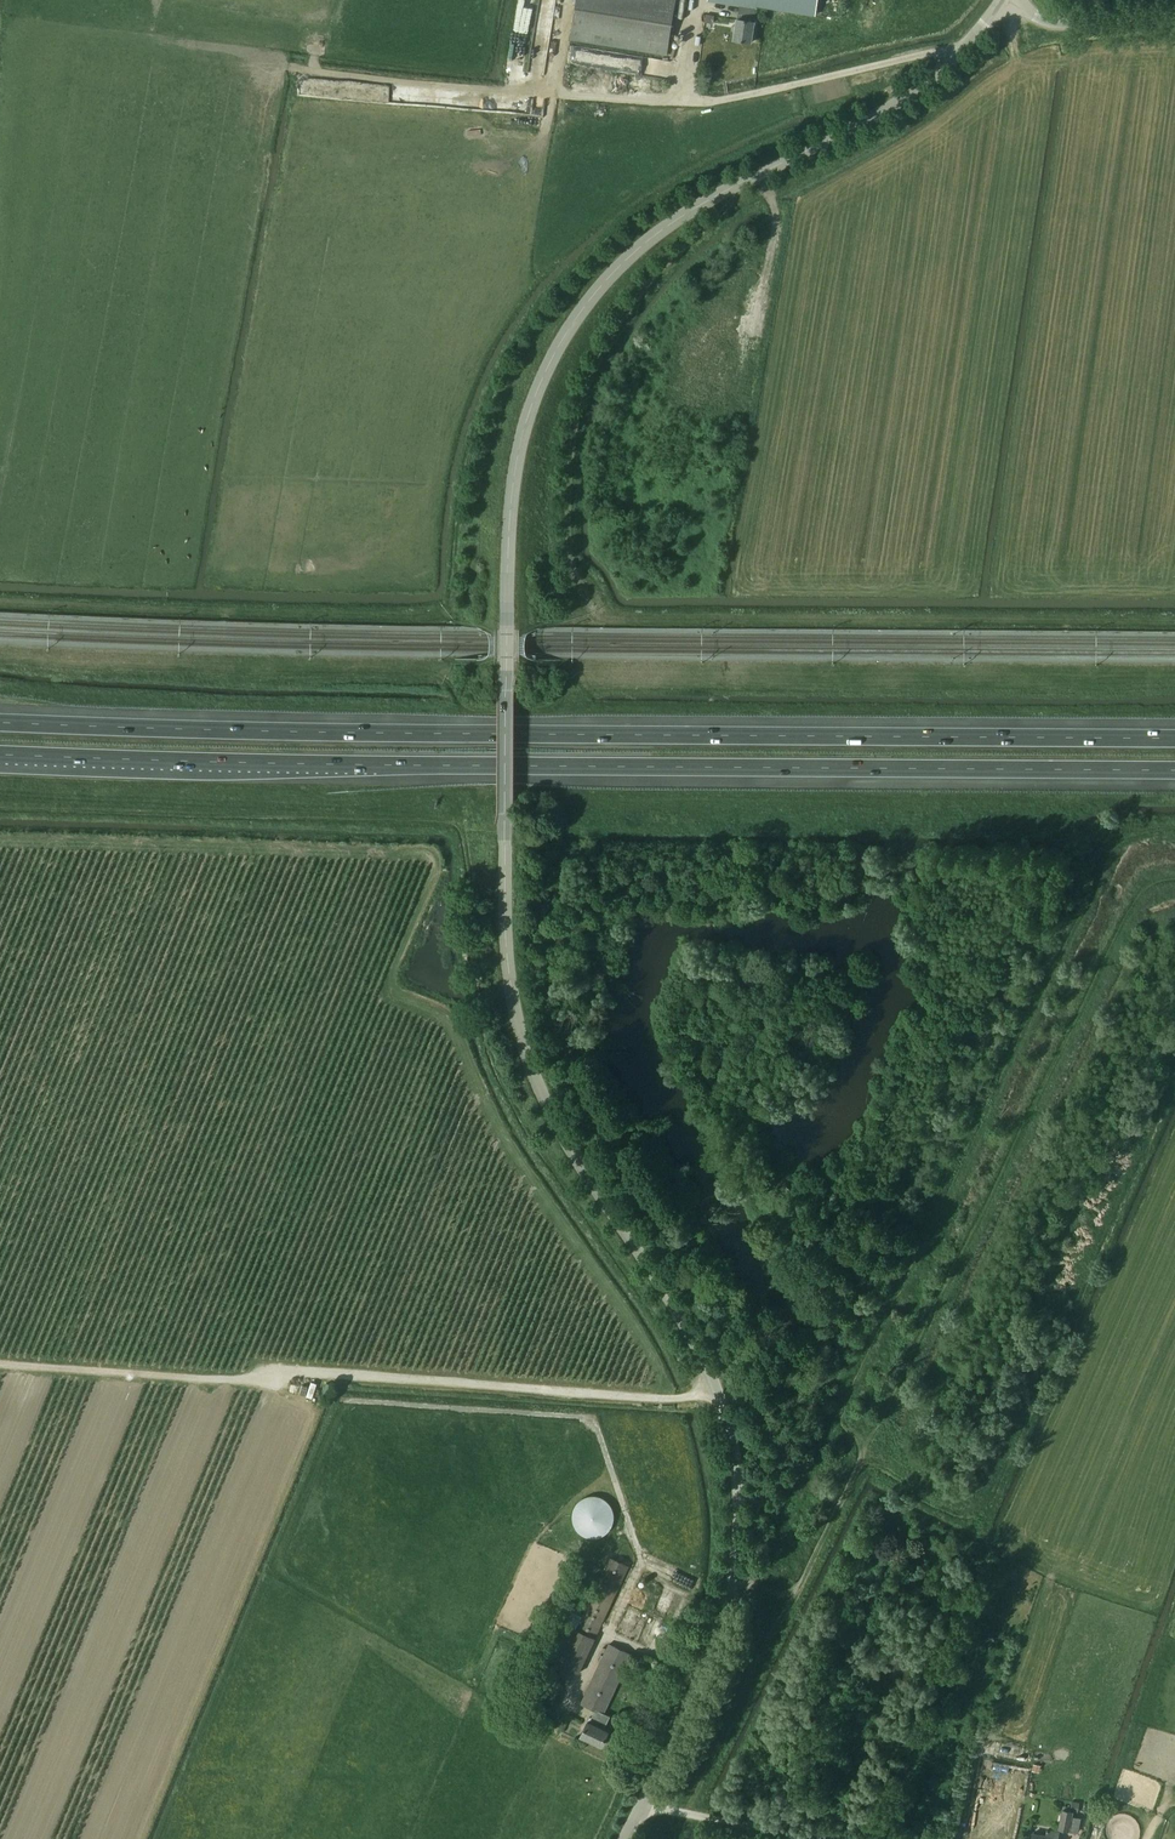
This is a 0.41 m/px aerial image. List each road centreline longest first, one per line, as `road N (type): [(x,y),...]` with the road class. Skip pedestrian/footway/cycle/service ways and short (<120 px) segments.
road 1 (unclassified): [(623,1838),(716,1641),(738,1564),(740,1510),(714,1384),(676,1308),(558,1127),(513,1008),(505,812),(516,467),(533,401),(570,325),(636,250),(746,180),(909,94),(1002,0)]
road 2 (motorway): [(0,751),(394,766),(1174,772)]
road 3 (motorway): [(1174,738),(0,723)]
road 4 (track): [(746,180),(645,294),(581,407),(569,541),(603,615),(1174,621)]
road 5 (track): [(683,1398),(269,1369),(253,1379),(0,1362)]
road 6 (track): [(953,54),(708,104),(292,71)]
road 7 (track): [(345,1400),(592,1418),(643,1563),(575,1698)]
road 8 (unclassified): [(1007,0),(1035,16),(1075,25),(1174,17)]
road 9 (track): [(816,1838),(690,1815)]

